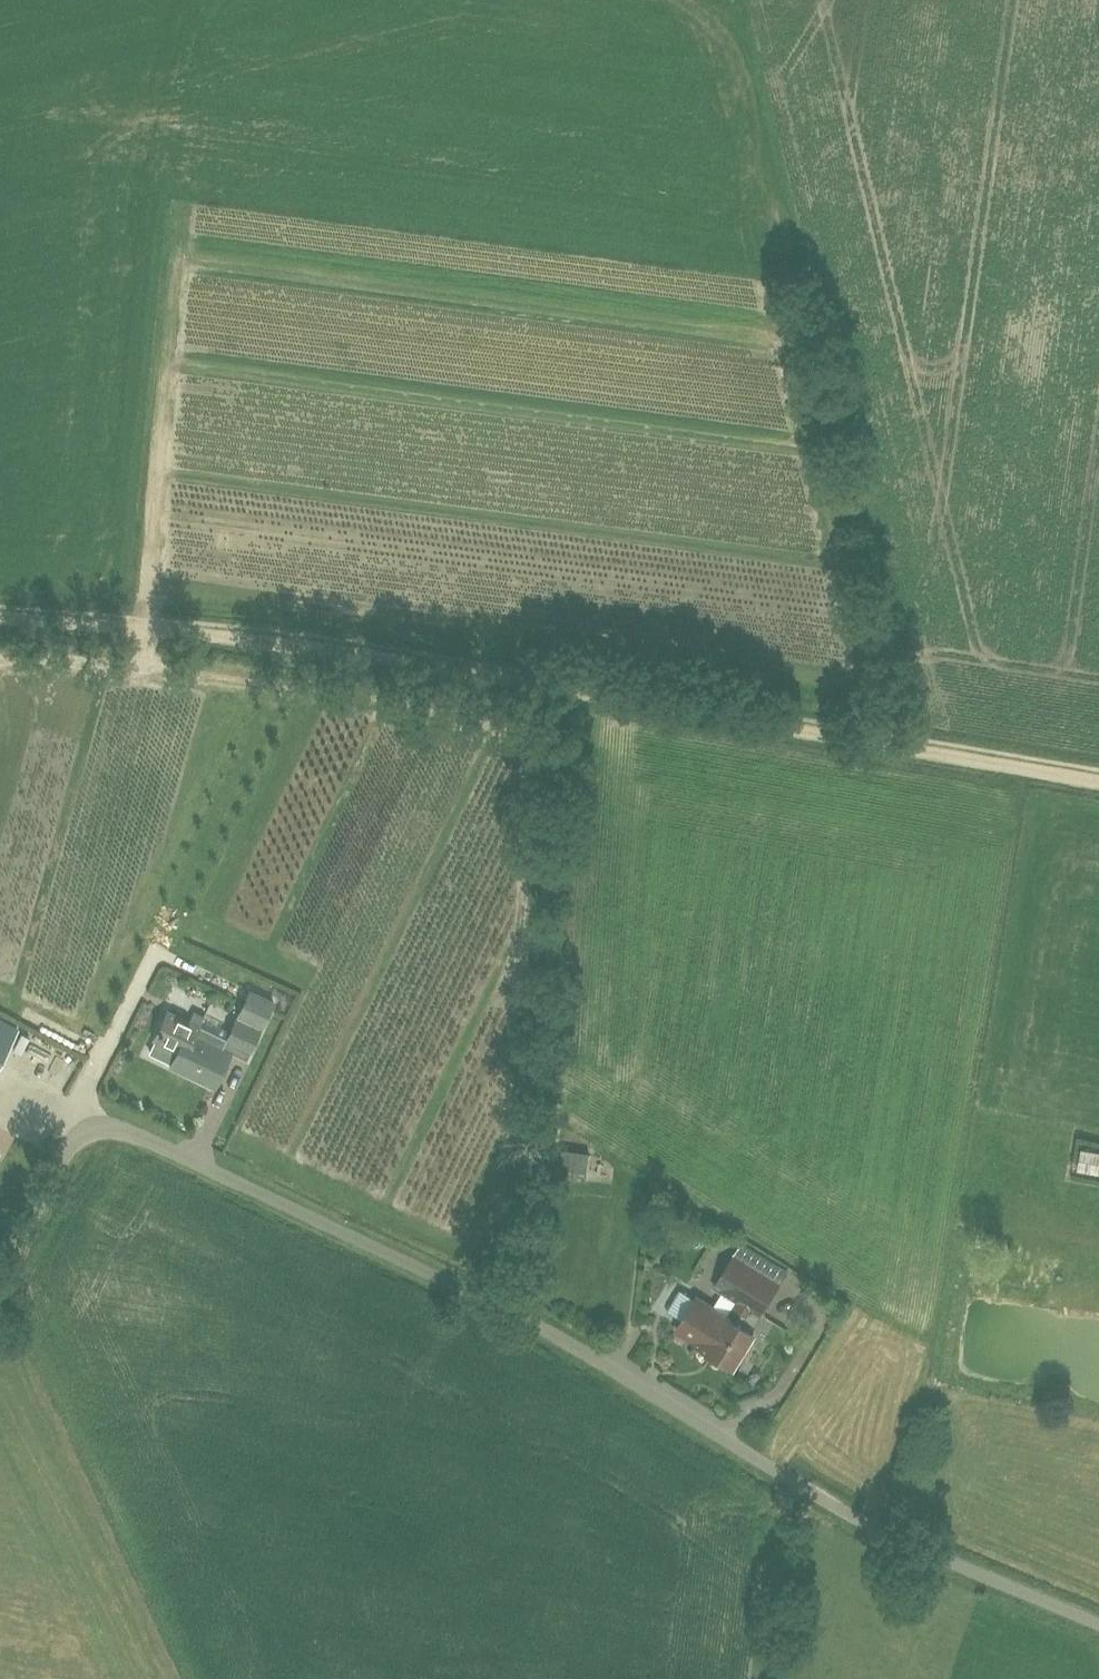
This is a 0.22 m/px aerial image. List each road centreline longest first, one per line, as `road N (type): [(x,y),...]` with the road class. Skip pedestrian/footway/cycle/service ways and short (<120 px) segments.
road 1 (unclassified): [(1098,1629),(876,1532),(465,1291),(130,1133),(95,1130),(74,1141),(0,1269)]
road 2 (track): [(1098,780),(303,648),(0,620)]

